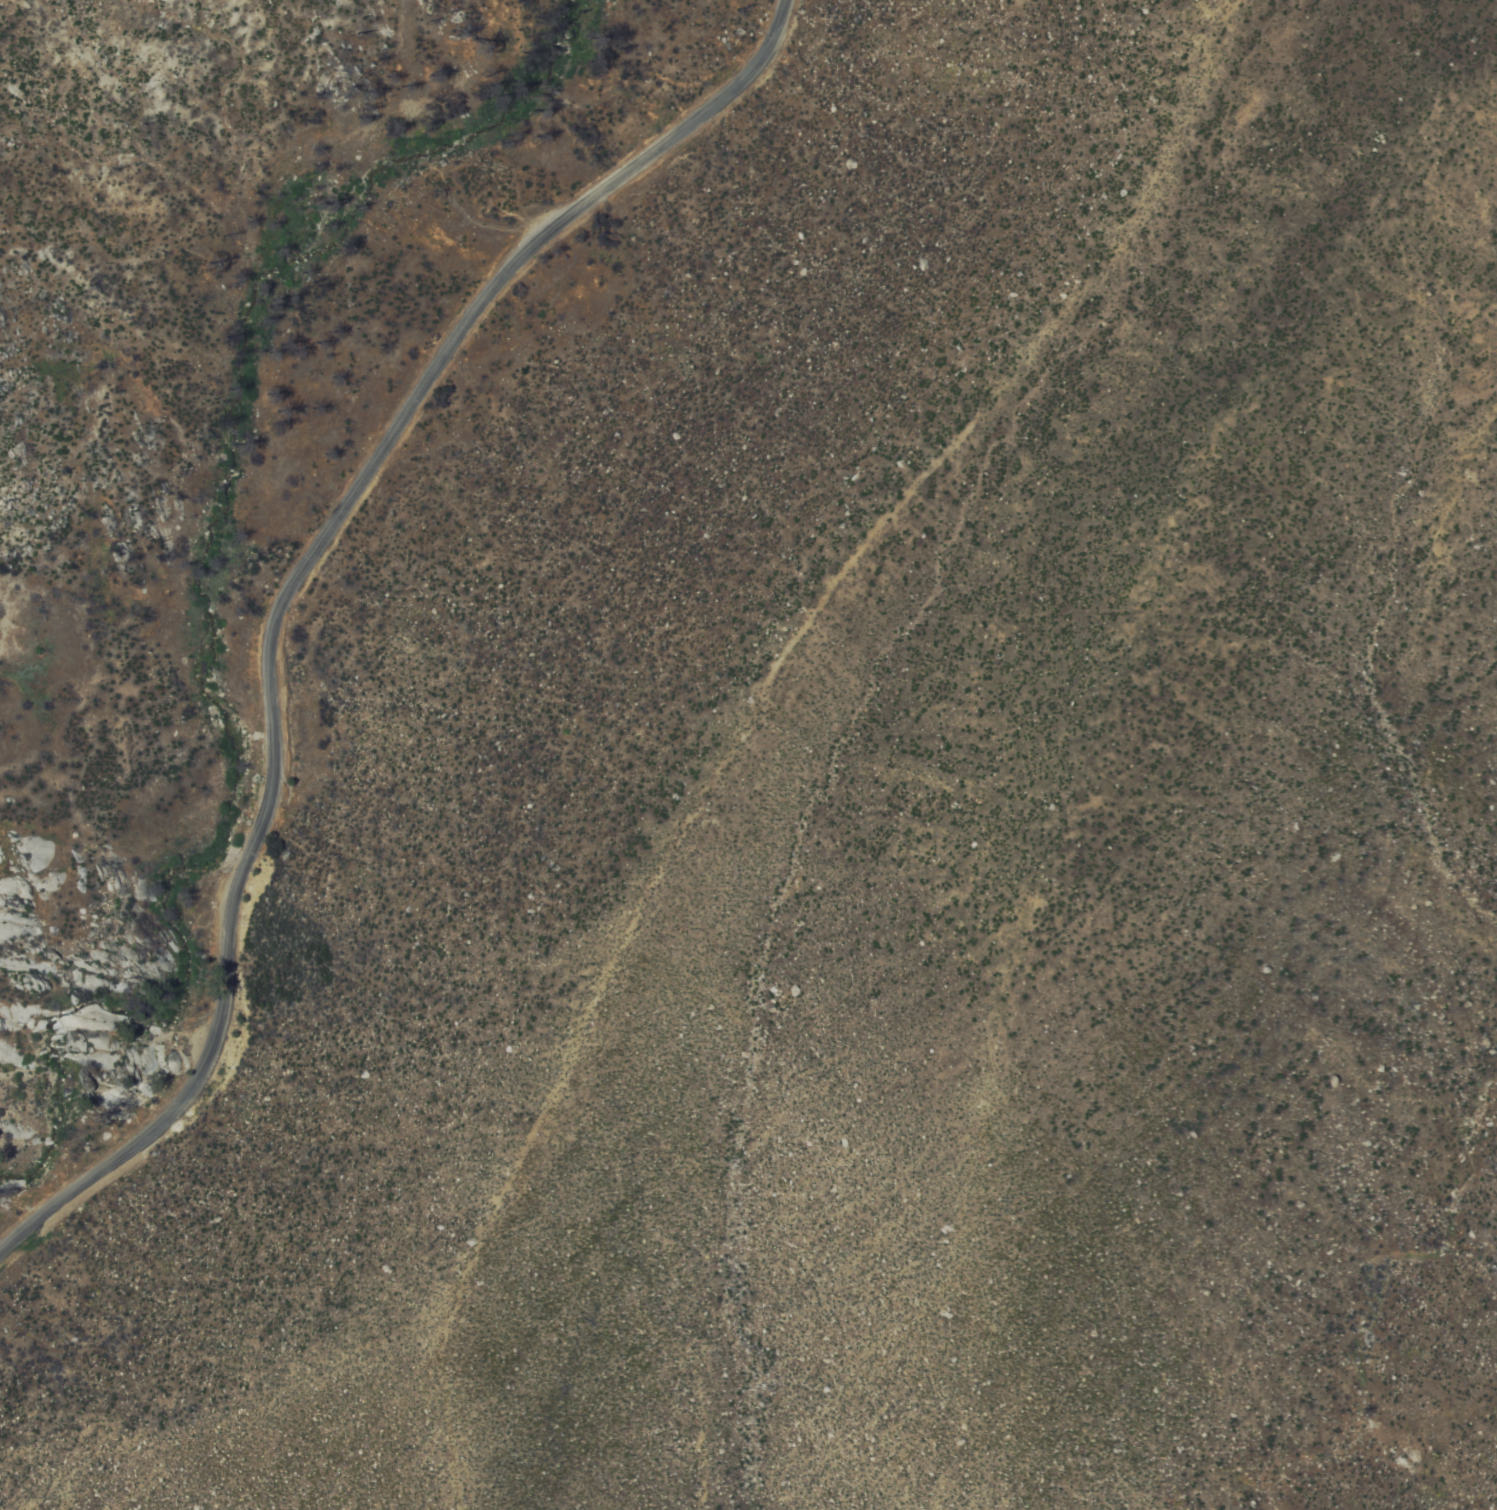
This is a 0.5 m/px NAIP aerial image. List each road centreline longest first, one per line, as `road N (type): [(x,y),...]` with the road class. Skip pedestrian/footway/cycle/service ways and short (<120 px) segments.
road 1 (residential): [(0,1250),(176,1117),(224,1039),(242,902),(276,782),(268,655),(281,610),(308,565),(462,328),(545,238),(638,155),(715,106),(768,55),(786,0)]

